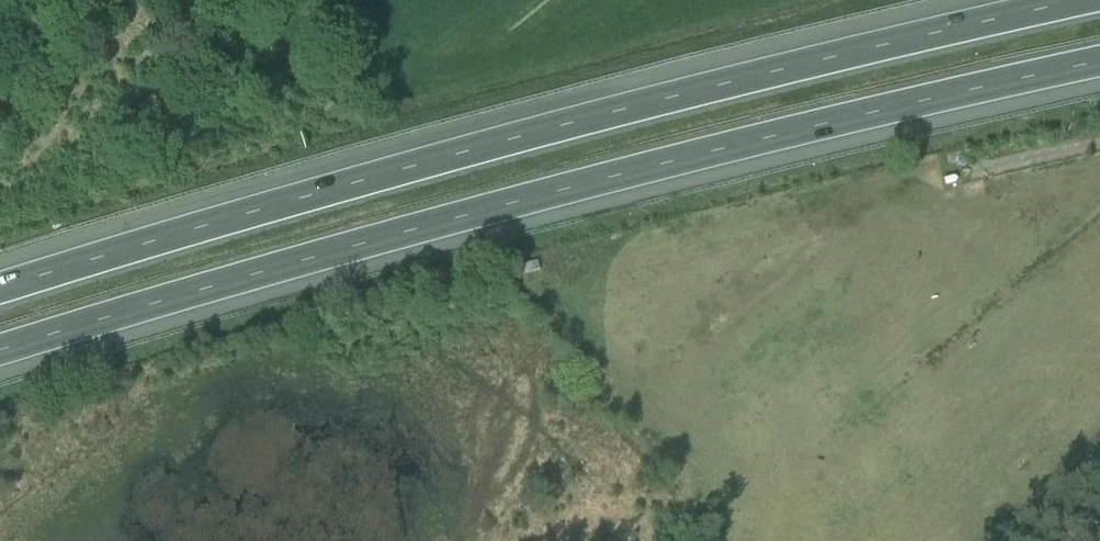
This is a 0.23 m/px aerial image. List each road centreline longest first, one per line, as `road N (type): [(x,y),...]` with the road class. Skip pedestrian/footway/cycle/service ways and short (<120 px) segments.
road 1 (motorway): [(0,351),(559,192),(1099,62)]
road 2 (track): [(0,418),(467,277),(1099,144)]
road 3 (motorway): [(1087,0),(517,137),(0,288)]

